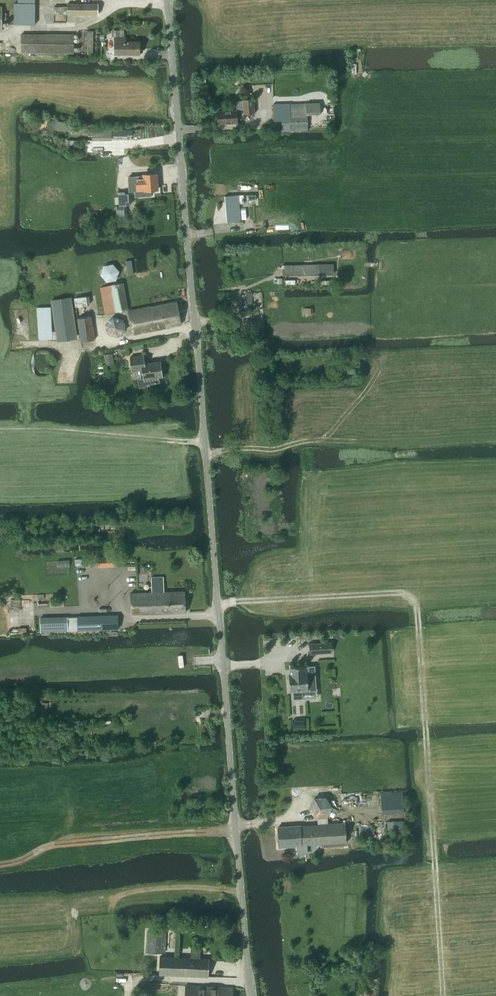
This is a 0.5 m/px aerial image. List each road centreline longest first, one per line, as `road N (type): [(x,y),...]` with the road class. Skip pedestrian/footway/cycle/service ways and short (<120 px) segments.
road 1 (tertiary): [(249,995),(167,0)]
road 2 (track): [(0,865),(88,835),(235,829)]
road 3 (track): [(0,432),(206,445)]

